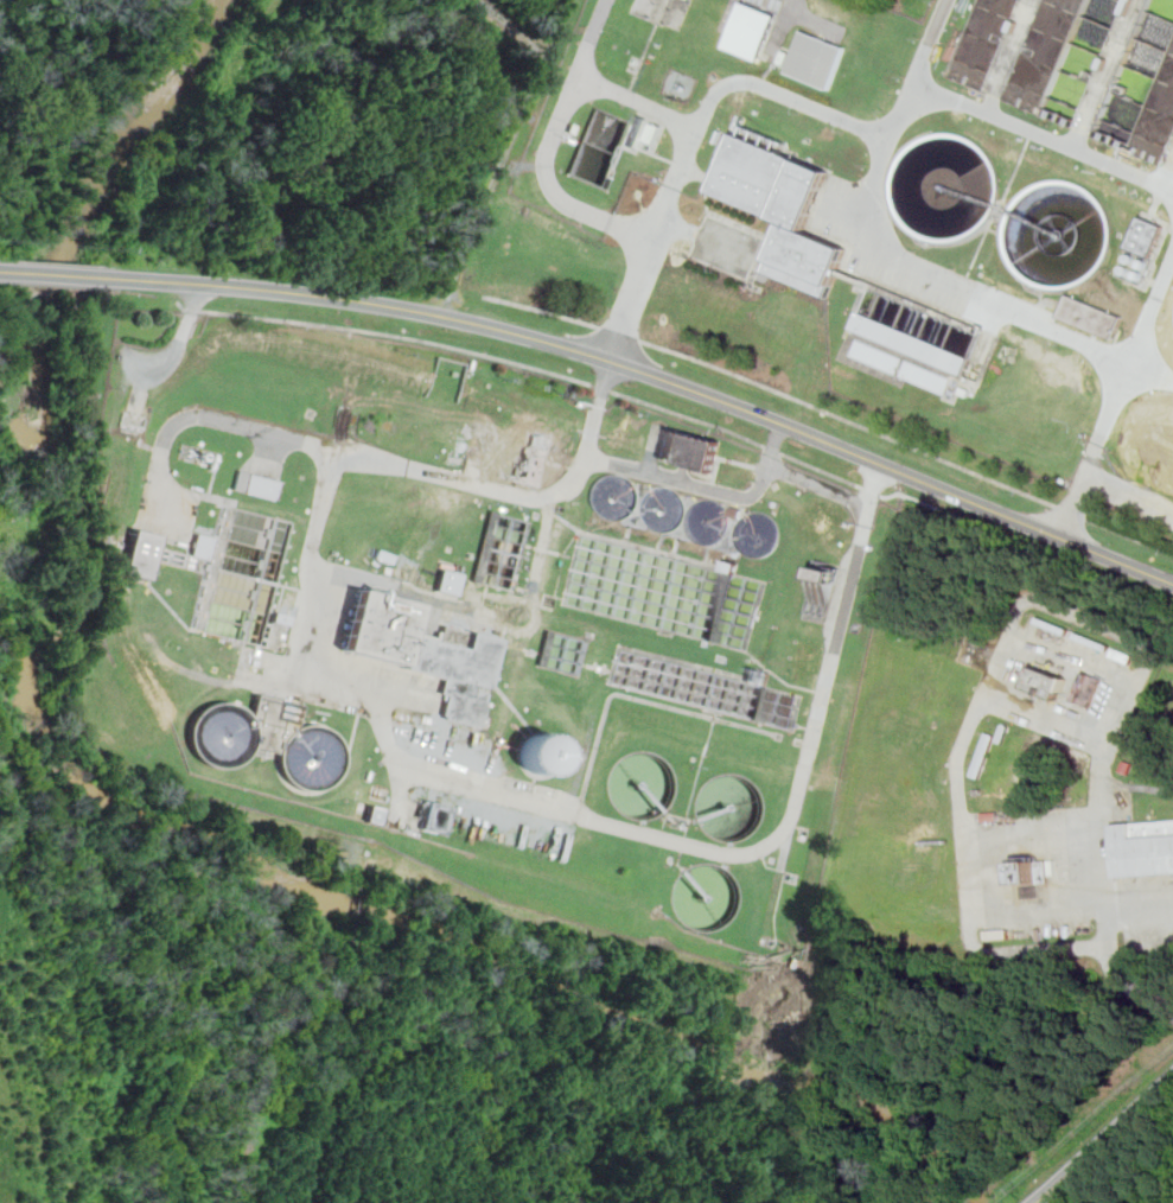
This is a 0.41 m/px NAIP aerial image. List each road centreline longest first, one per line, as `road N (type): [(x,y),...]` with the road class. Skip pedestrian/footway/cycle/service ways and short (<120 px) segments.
road 1 (tertiary): [(119,280),(331,298),(579,350),(842,446),(1172,584)]
road 2 (residential): [(1037,1202),(1172,1077)]

